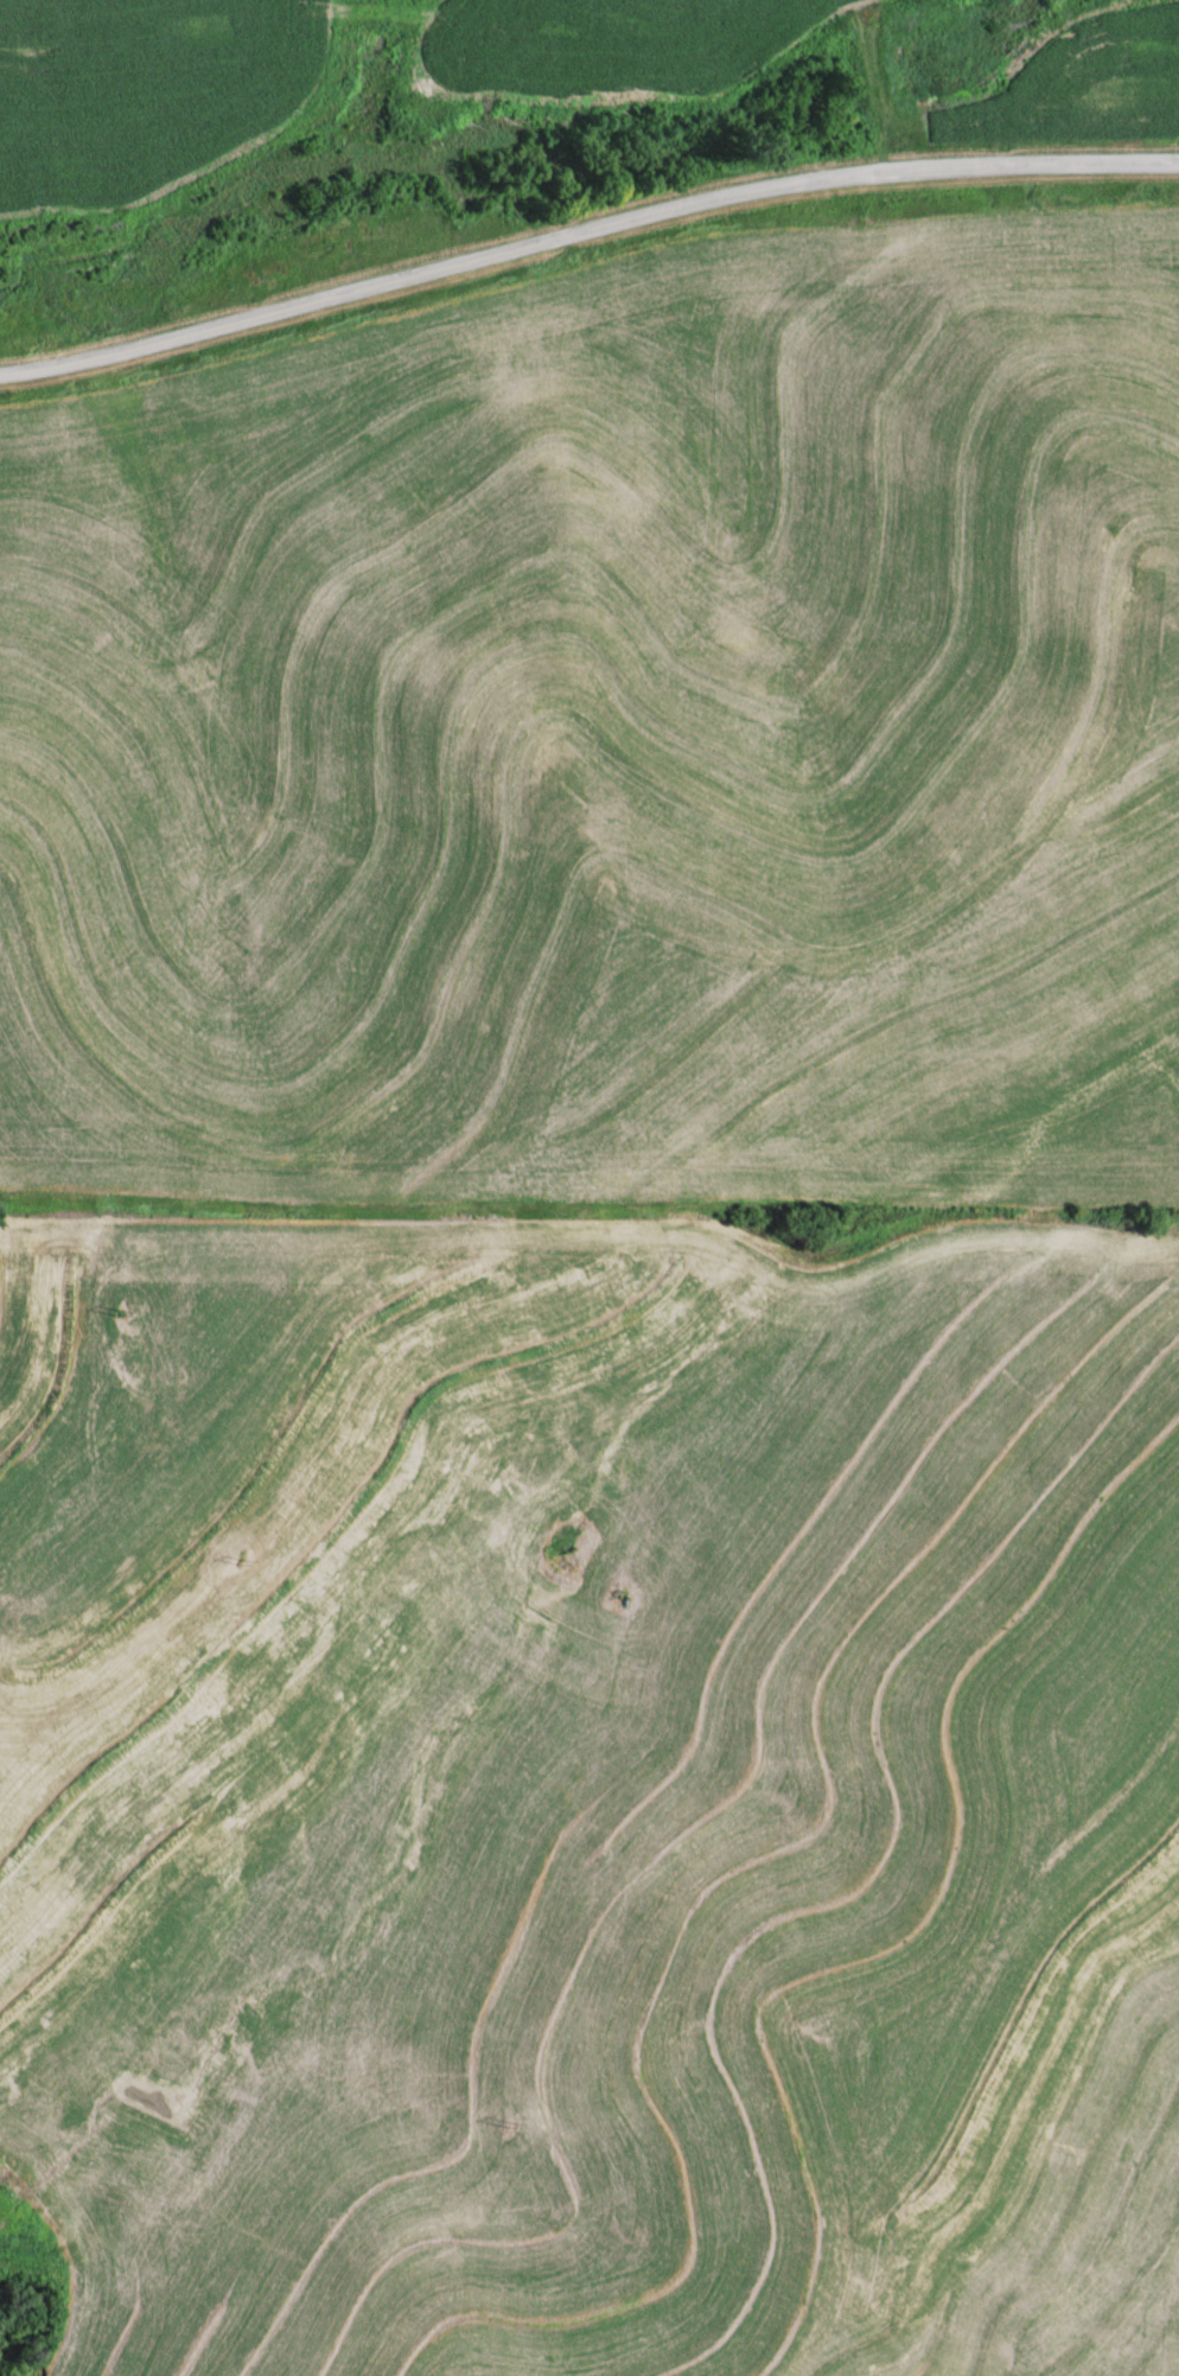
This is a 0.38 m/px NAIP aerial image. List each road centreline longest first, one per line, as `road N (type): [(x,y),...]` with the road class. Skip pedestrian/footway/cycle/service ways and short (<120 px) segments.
road 1 (tertiary): [(0,370),(718,190),(905,164),(1178,159)]

